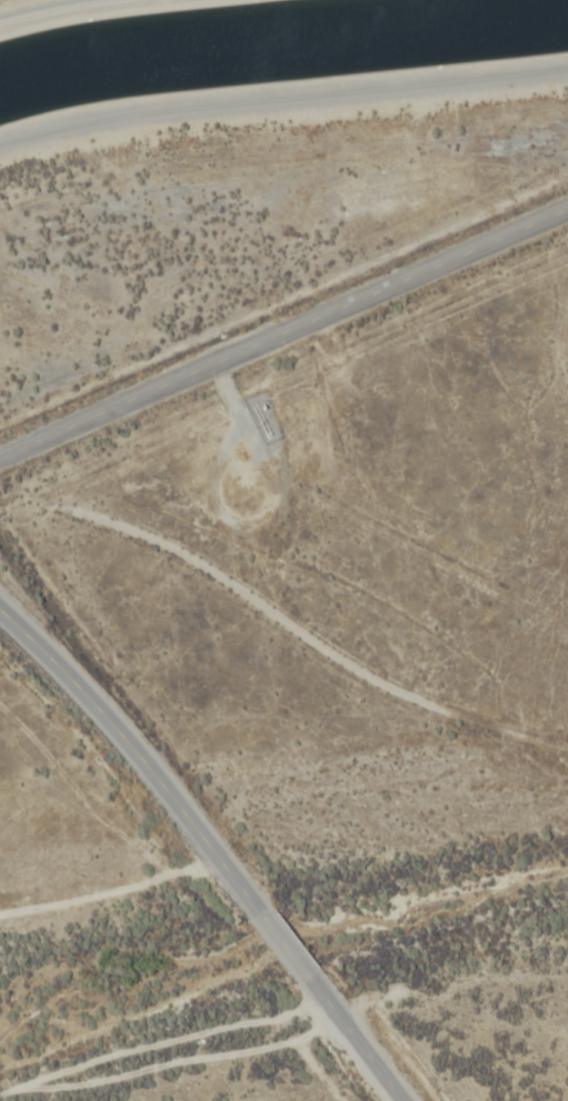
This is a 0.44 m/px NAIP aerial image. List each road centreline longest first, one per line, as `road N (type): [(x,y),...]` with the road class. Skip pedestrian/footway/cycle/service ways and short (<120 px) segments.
road 1 (residential): [(0,459),(567,211)]
road 2 (track): [(567,746),(467,720),(375,682),(210,572),(137,536),(49,508)]
road 3 (tertiary): [(0,615),(83,690),(261,915)]
road 4 (tertiary): [(306,971),(405,1100)]

